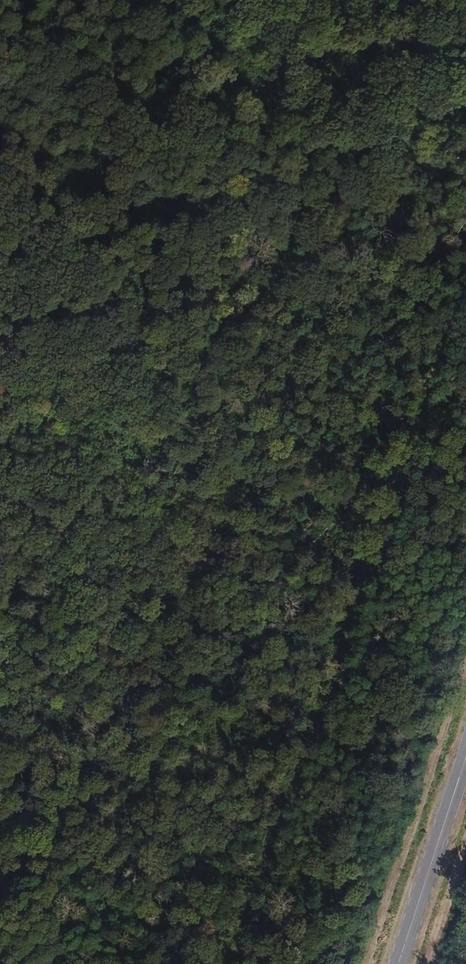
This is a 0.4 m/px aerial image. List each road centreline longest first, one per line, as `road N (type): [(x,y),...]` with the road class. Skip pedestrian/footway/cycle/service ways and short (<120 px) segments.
road 1 (unclassified): [(465,764),(401,963)]

